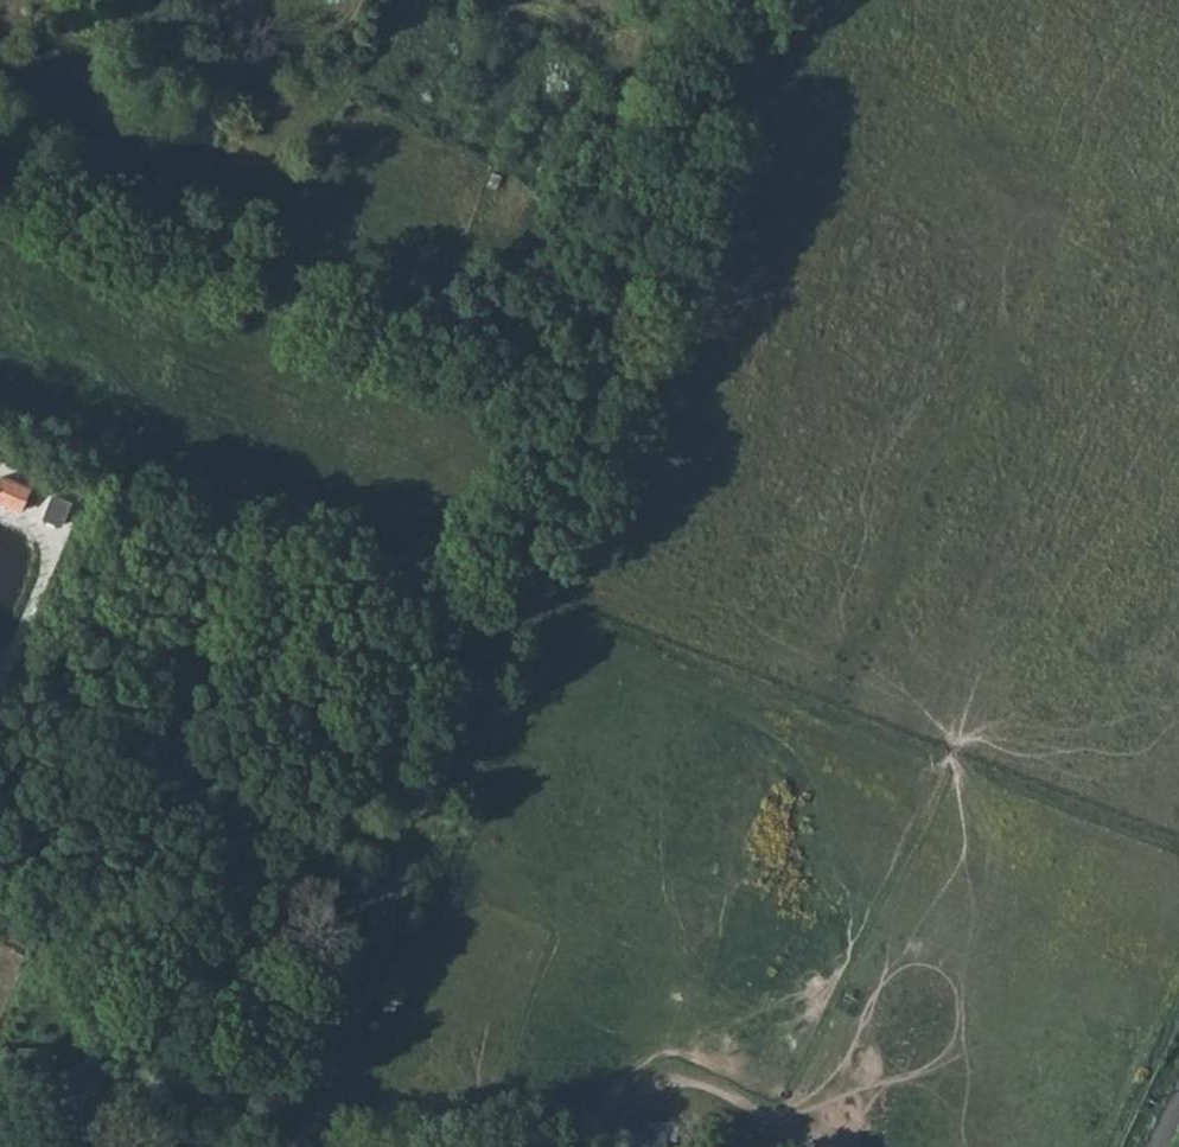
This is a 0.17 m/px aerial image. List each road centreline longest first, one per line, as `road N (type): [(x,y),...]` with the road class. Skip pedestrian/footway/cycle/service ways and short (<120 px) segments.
road 1 (track): [(304,1146),(421,813),(740,0)]

